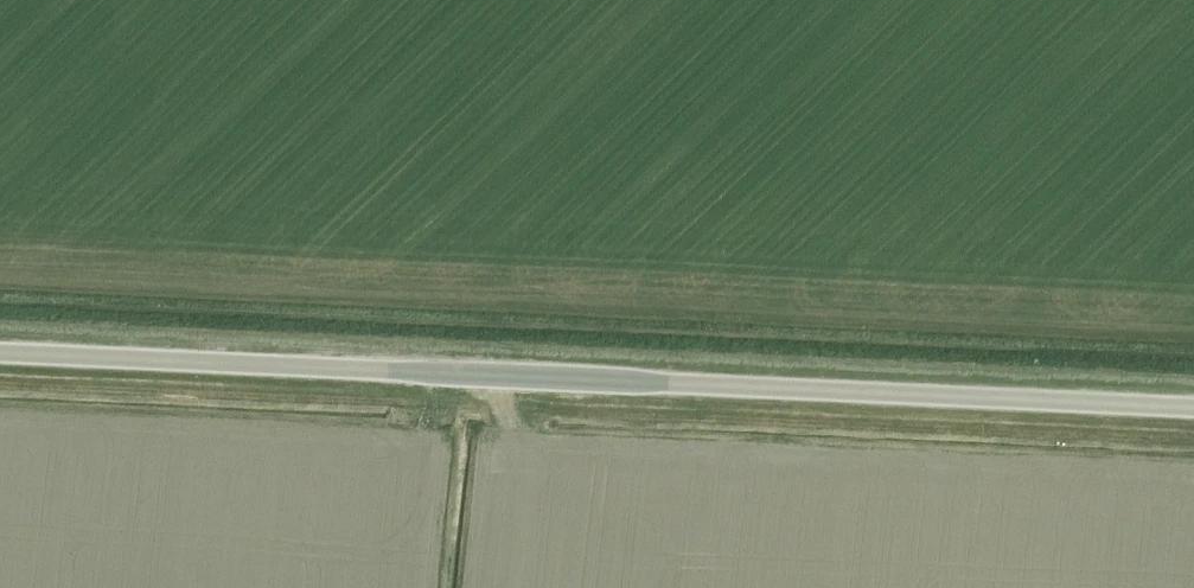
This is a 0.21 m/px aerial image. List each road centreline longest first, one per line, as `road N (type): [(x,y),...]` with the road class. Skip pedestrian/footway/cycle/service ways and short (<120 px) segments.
road 1 (unclassified): [(1193,407),(0,351)]

